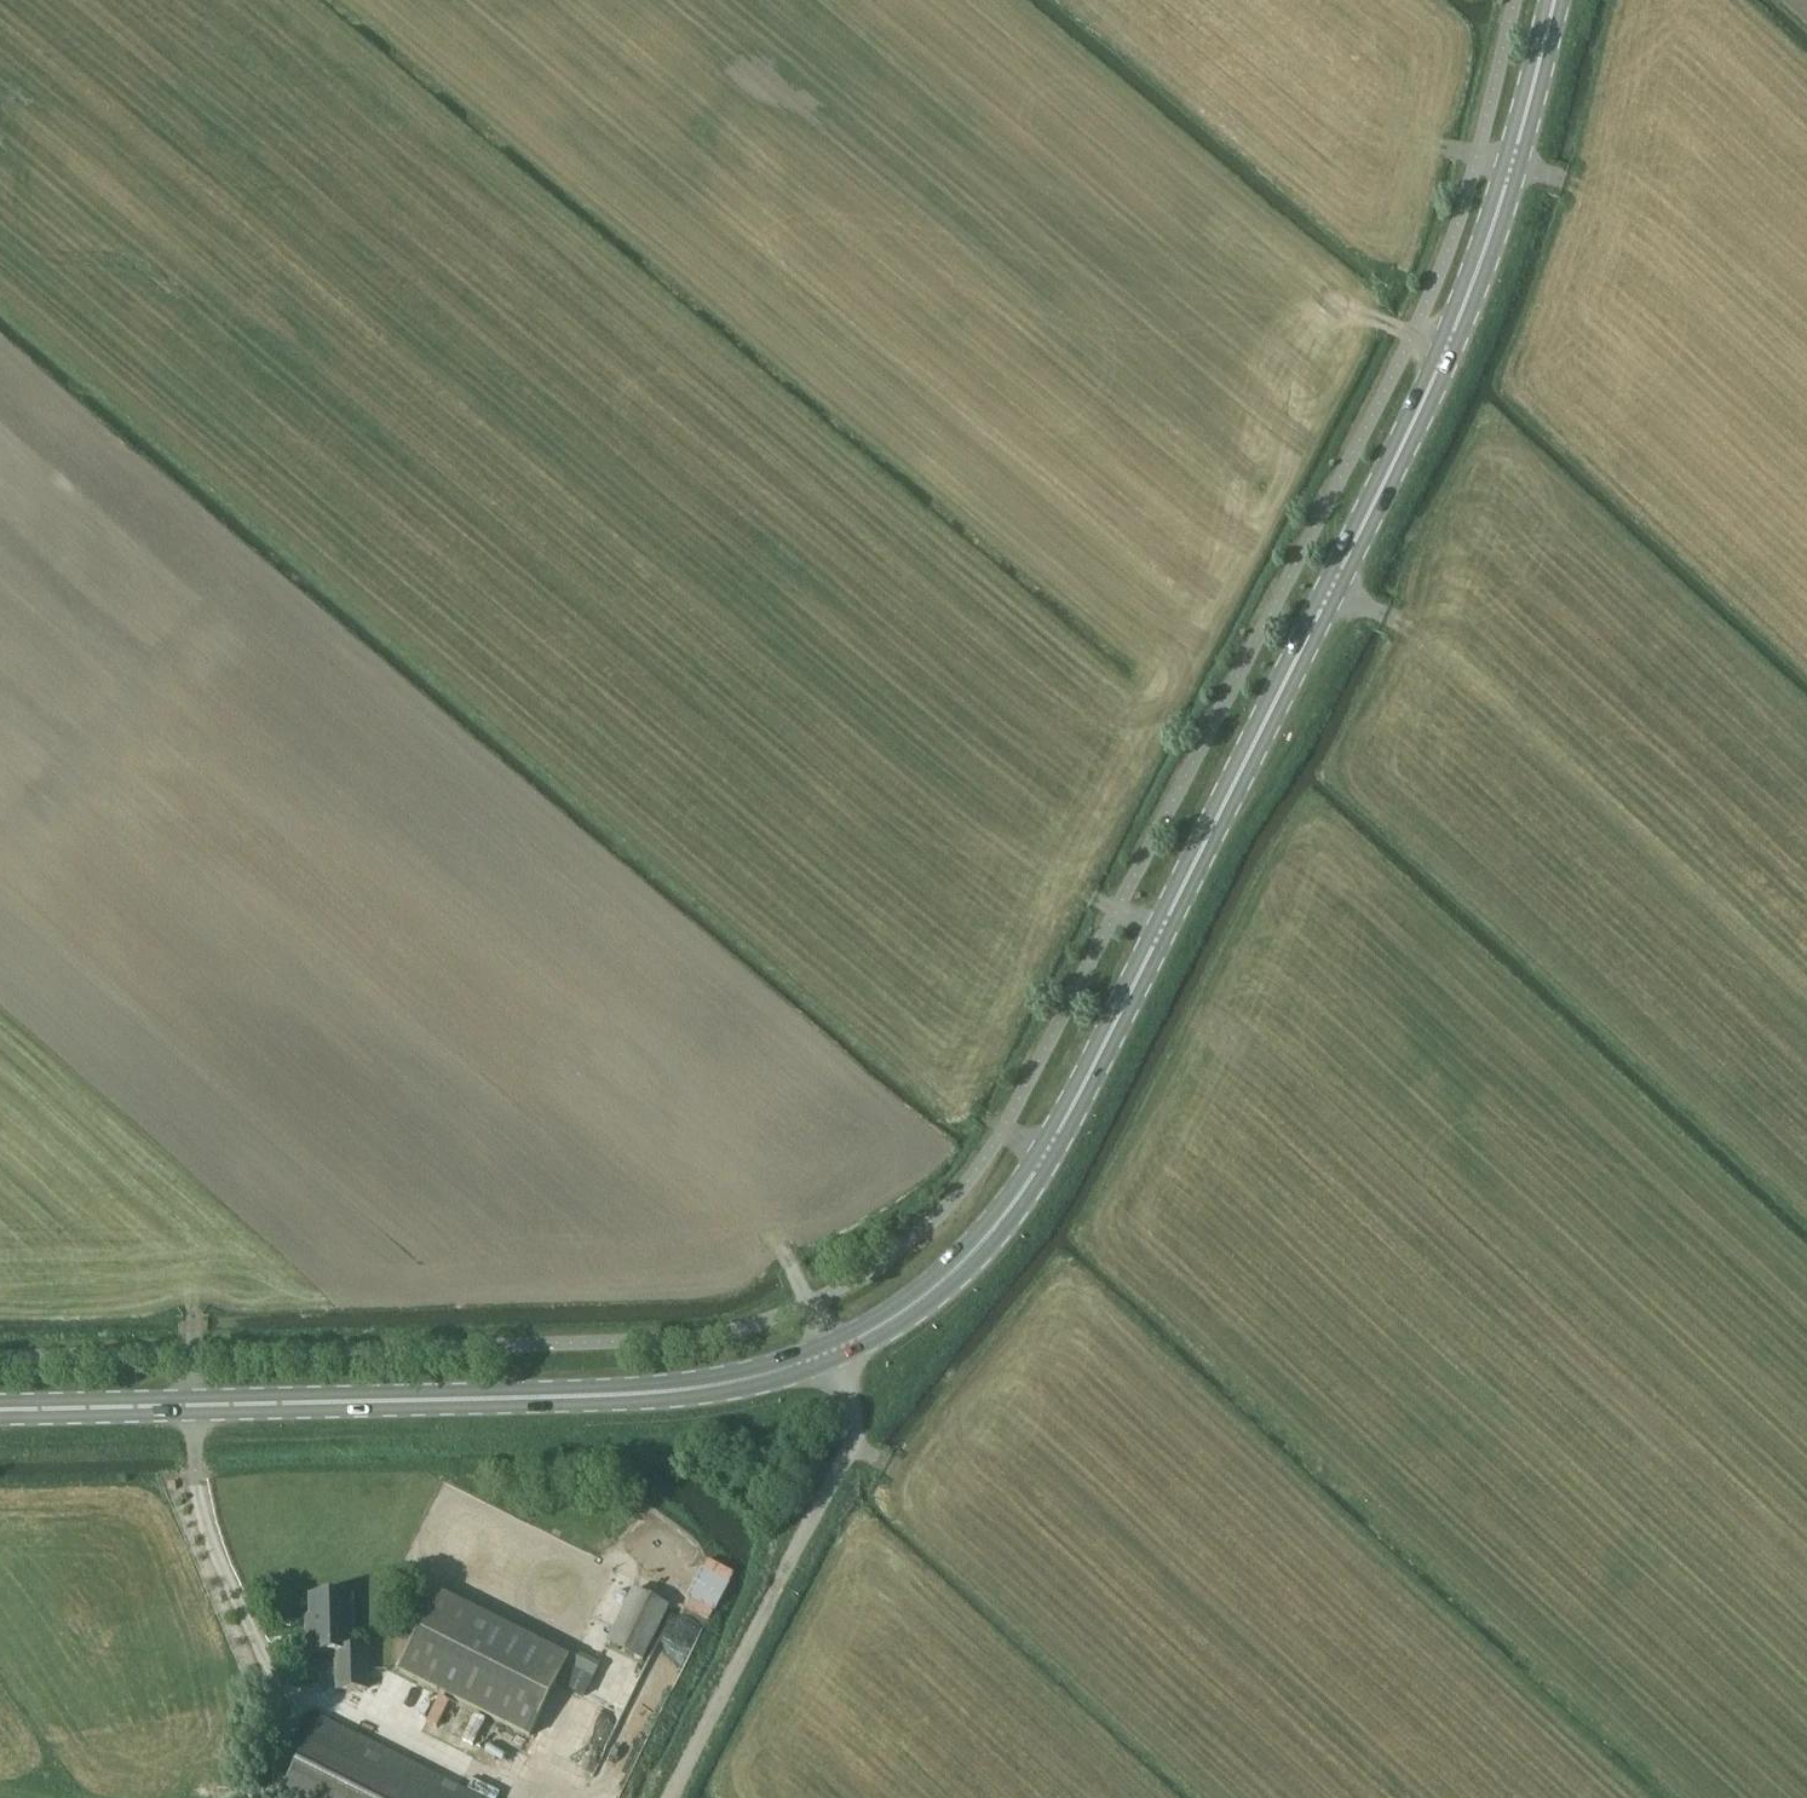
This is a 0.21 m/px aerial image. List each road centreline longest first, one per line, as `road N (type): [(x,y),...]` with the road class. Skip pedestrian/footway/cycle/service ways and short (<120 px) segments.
road 1 (secondary): [(0,1409),(673,1393),(836,1353),(935,1291),(1038,1170),(1388,483),(1514,149),(1550,0)]
road 2 (track): [(672,1797),(780,1586)]

